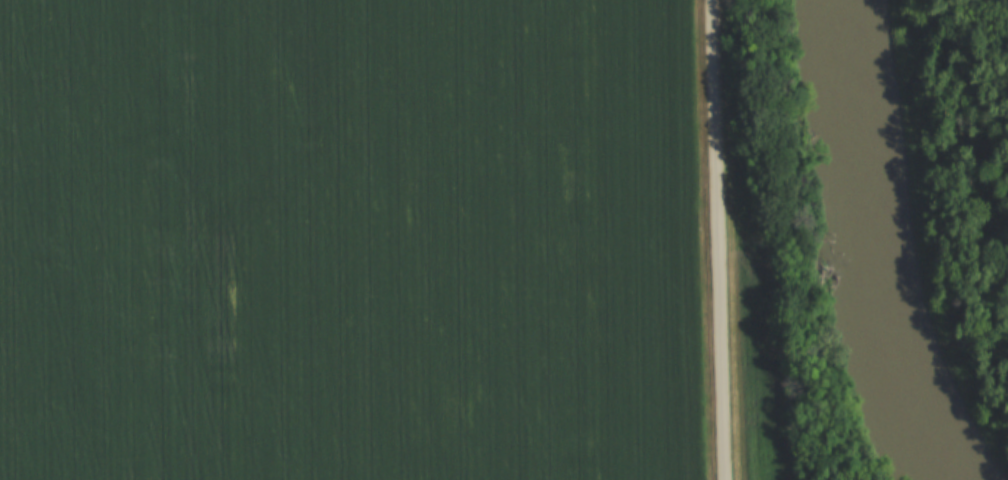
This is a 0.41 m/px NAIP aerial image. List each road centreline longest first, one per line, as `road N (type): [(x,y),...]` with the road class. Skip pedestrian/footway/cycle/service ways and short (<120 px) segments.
road 1 (residential): [(726,479),(712,0)]

